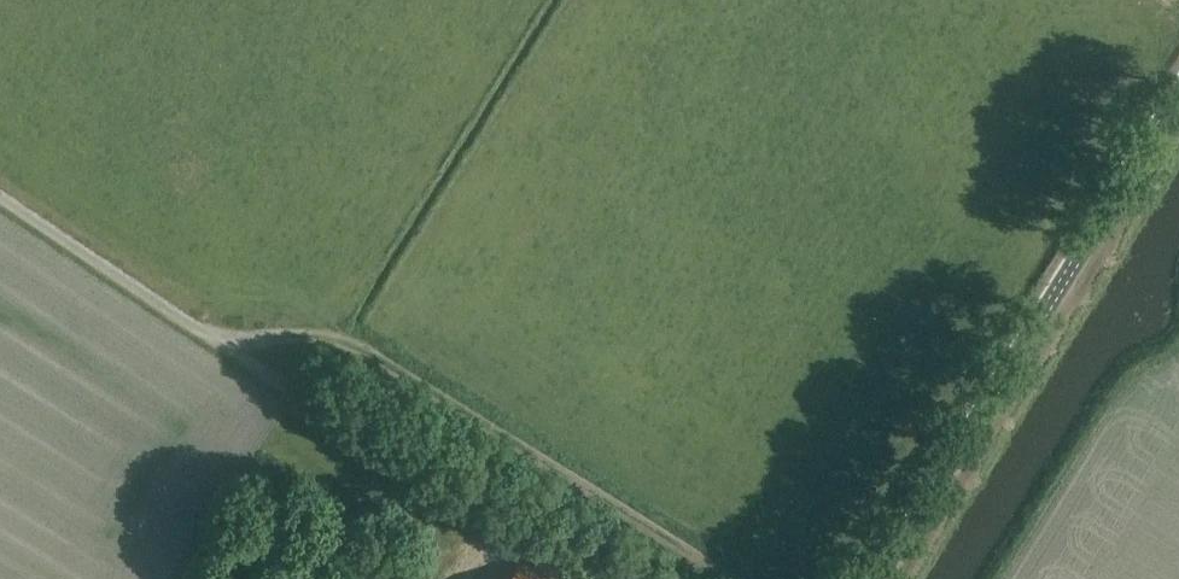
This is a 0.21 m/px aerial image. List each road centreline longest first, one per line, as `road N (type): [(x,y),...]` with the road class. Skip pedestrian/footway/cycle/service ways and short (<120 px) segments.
road 1 (track): [(0,194),(223,342),(350,339),(395,362),(742,578)]
road 2 (tertiary): [(879,578),(1178,96)]

